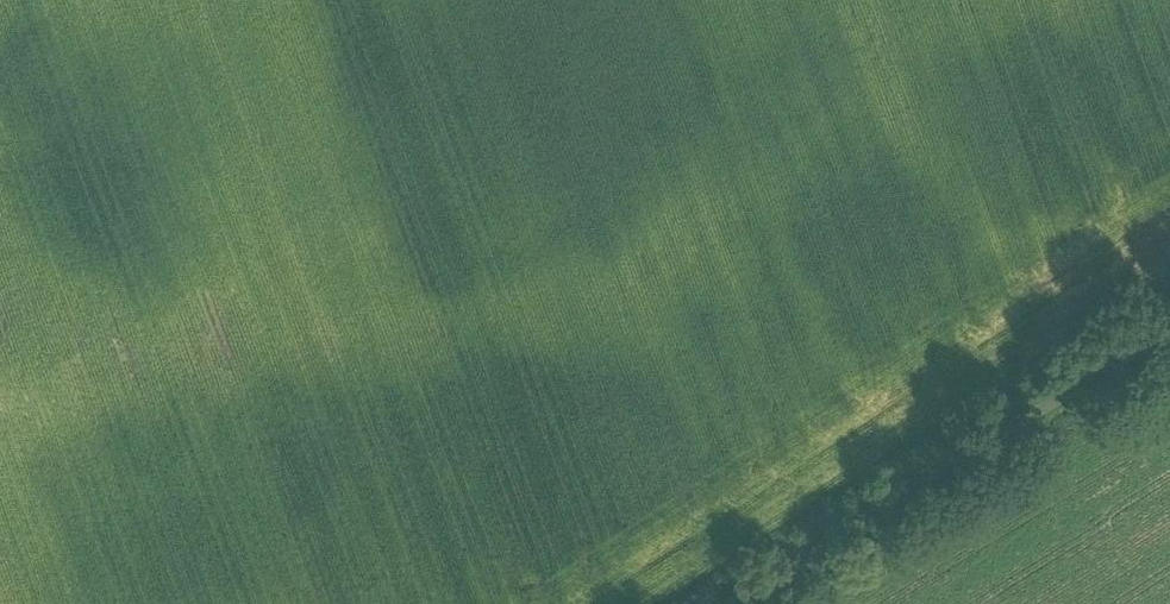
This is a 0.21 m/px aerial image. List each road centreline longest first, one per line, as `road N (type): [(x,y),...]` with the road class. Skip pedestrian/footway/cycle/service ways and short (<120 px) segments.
road 1 (unclassified): [(737,603),(1169,330)]

